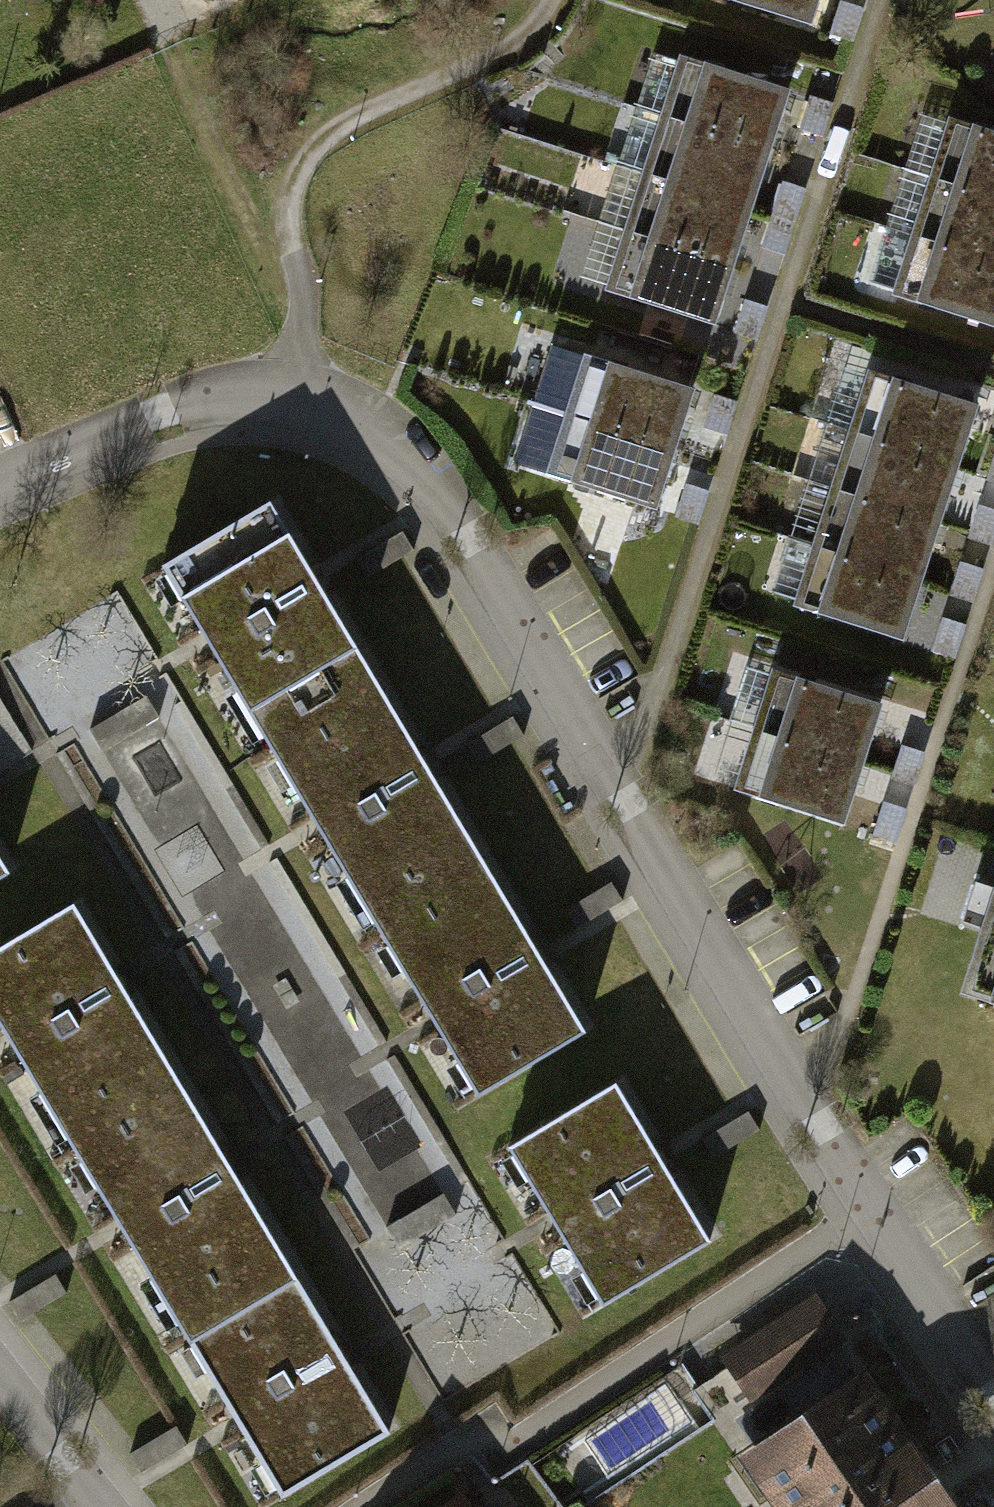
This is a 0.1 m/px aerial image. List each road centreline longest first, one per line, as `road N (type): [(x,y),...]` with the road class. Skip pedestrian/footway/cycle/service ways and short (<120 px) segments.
road 1 (residential): [(0,481),(224,394),(331,401),(386,431),(450,504),(815,1117),(993,1390)]
road 2 (track): [(873,1209),(513,1443),(476,1432),(364,1506)]
road 3 (track): [(294,394),(302,283),(287,205),(300,164),(332,130),(514,37),(547,0)]
road 4 (track): [(150,0),(278,288),(303,316)]
road 5 (residential): [(101,1506),(0,1378)]

